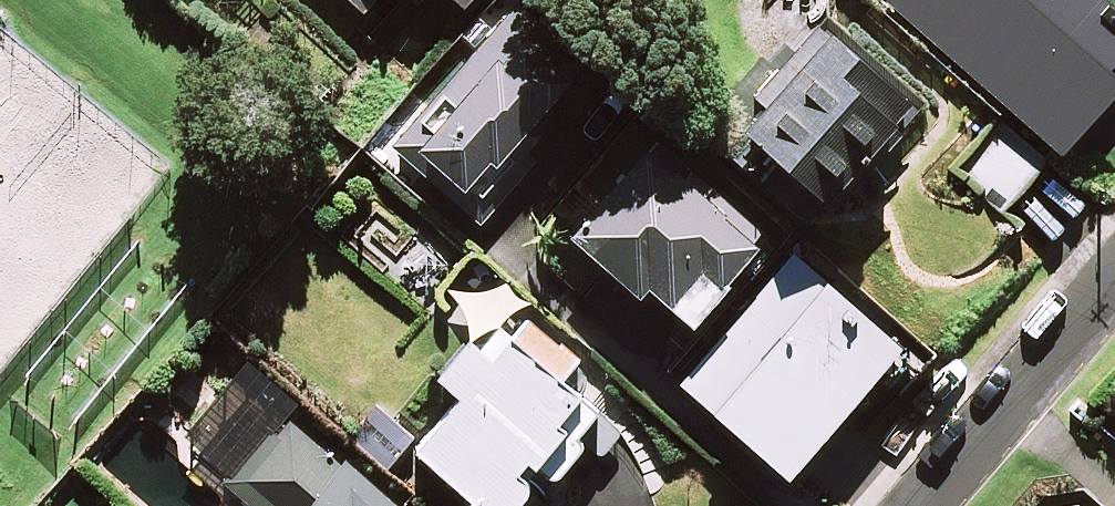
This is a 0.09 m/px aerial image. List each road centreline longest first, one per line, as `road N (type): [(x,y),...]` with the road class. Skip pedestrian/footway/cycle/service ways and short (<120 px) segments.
road 1 (residential): [(912,505),(1114,265)]

